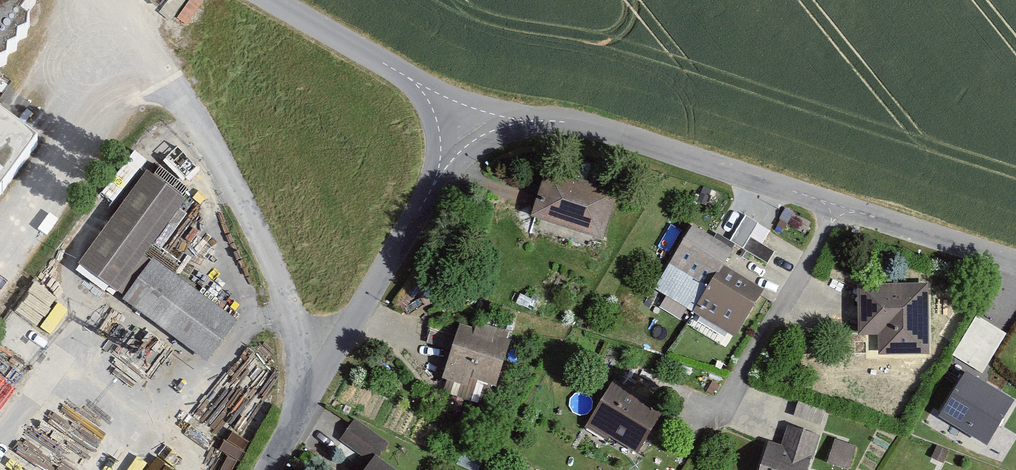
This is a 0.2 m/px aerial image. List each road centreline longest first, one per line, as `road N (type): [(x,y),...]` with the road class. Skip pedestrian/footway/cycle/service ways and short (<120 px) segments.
road 1 (residential): [(265,469),(465,122)]
road 2 (residential): [(465,122),(597,127),(841,207)]
road 3 (residential): [(841,207),(724,406),(708,412)]
road 4 (unclassified): [(465,122),(416,82),(273,0)]
road 5 (residential): [(841,207),(1015,263)]

